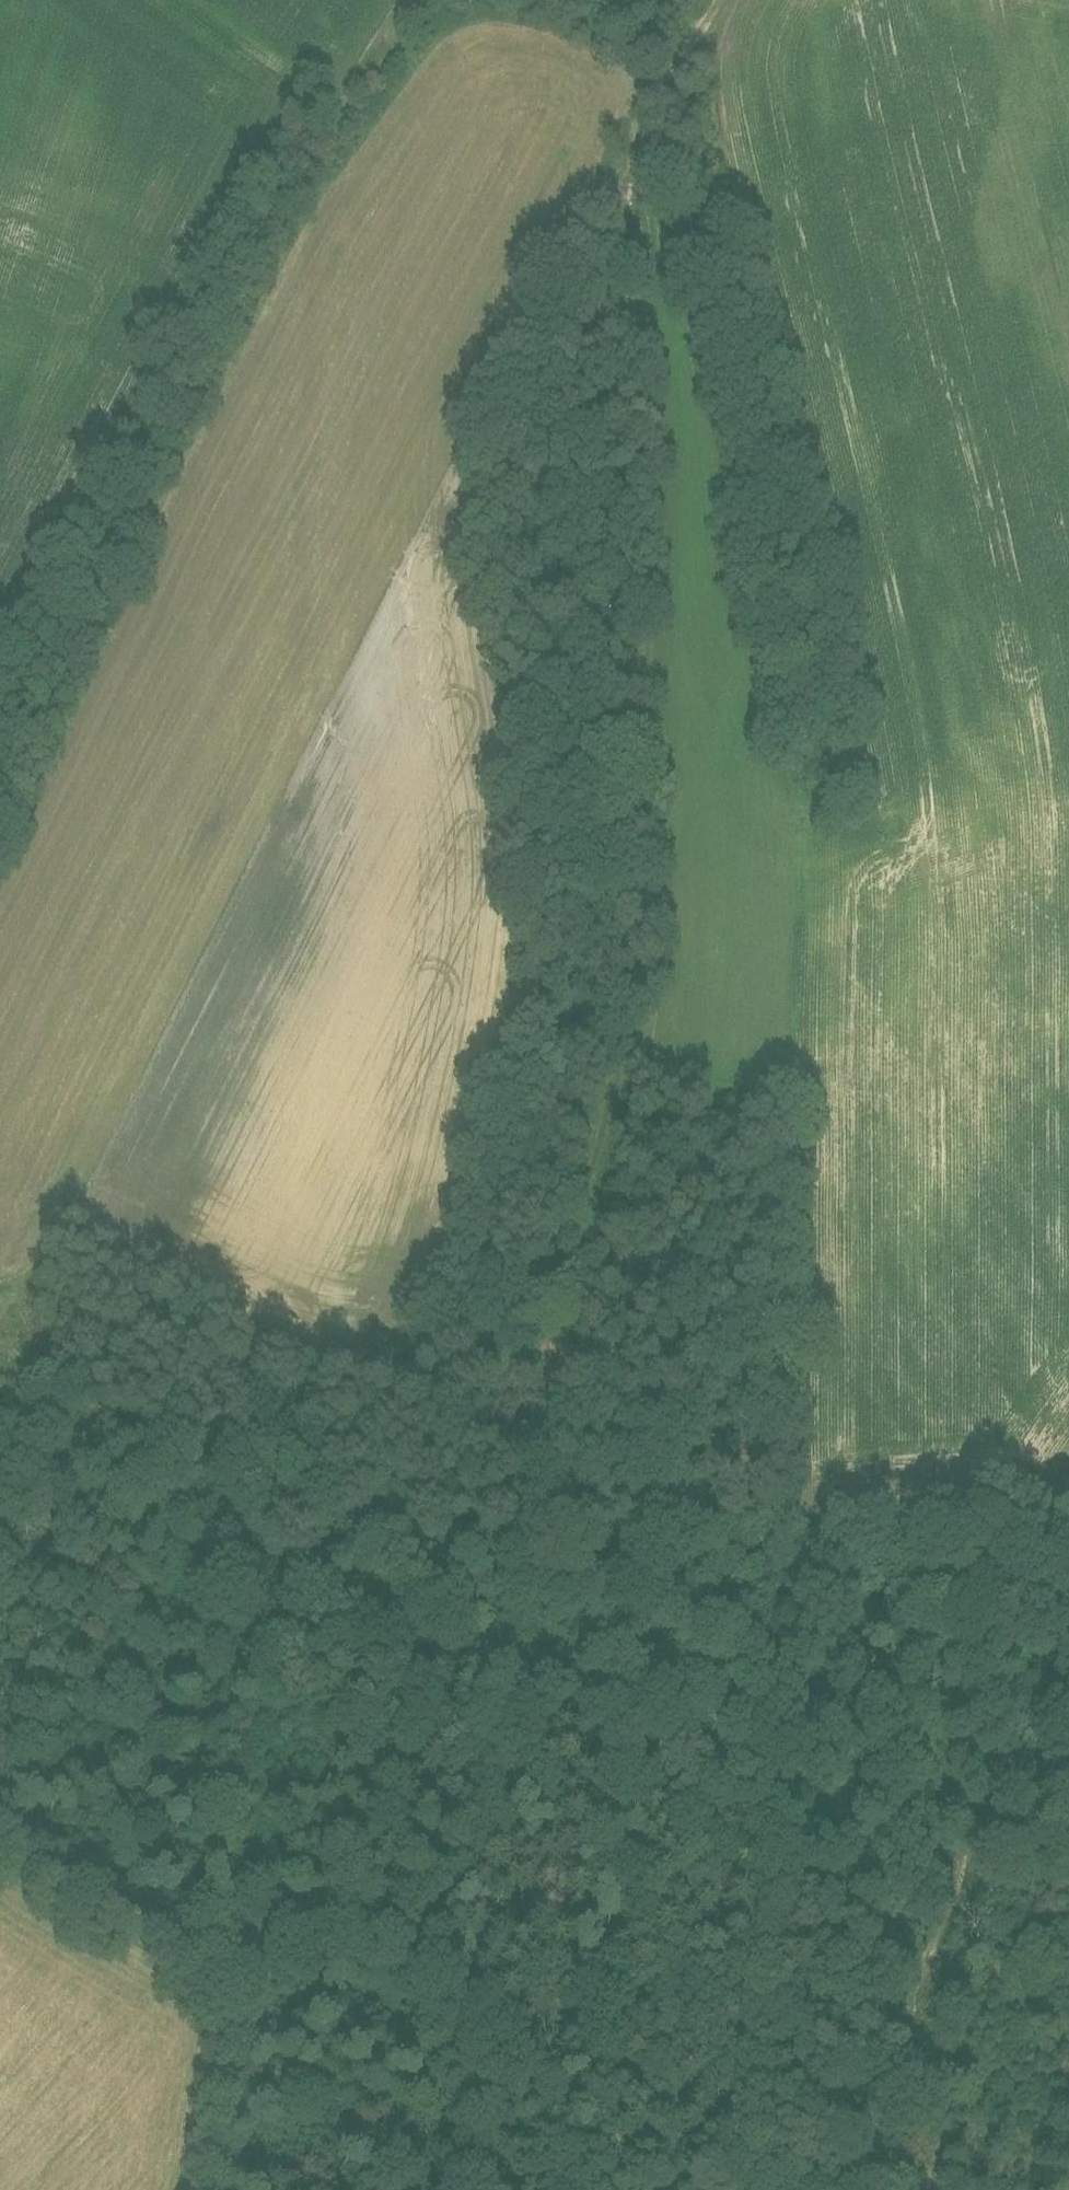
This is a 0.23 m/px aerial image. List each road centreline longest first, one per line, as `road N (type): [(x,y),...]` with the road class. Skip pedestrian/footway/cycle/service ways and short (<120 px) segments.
road 1 (track): [(0,749),(64,628),(112,572),(150,417),(218,324),(301,106),(387,0)]
road 2 (track): [(1068,1575),(1041,1627),(971,1875),(884,2128),(831,2172),(800,2182),(704,2189)]

